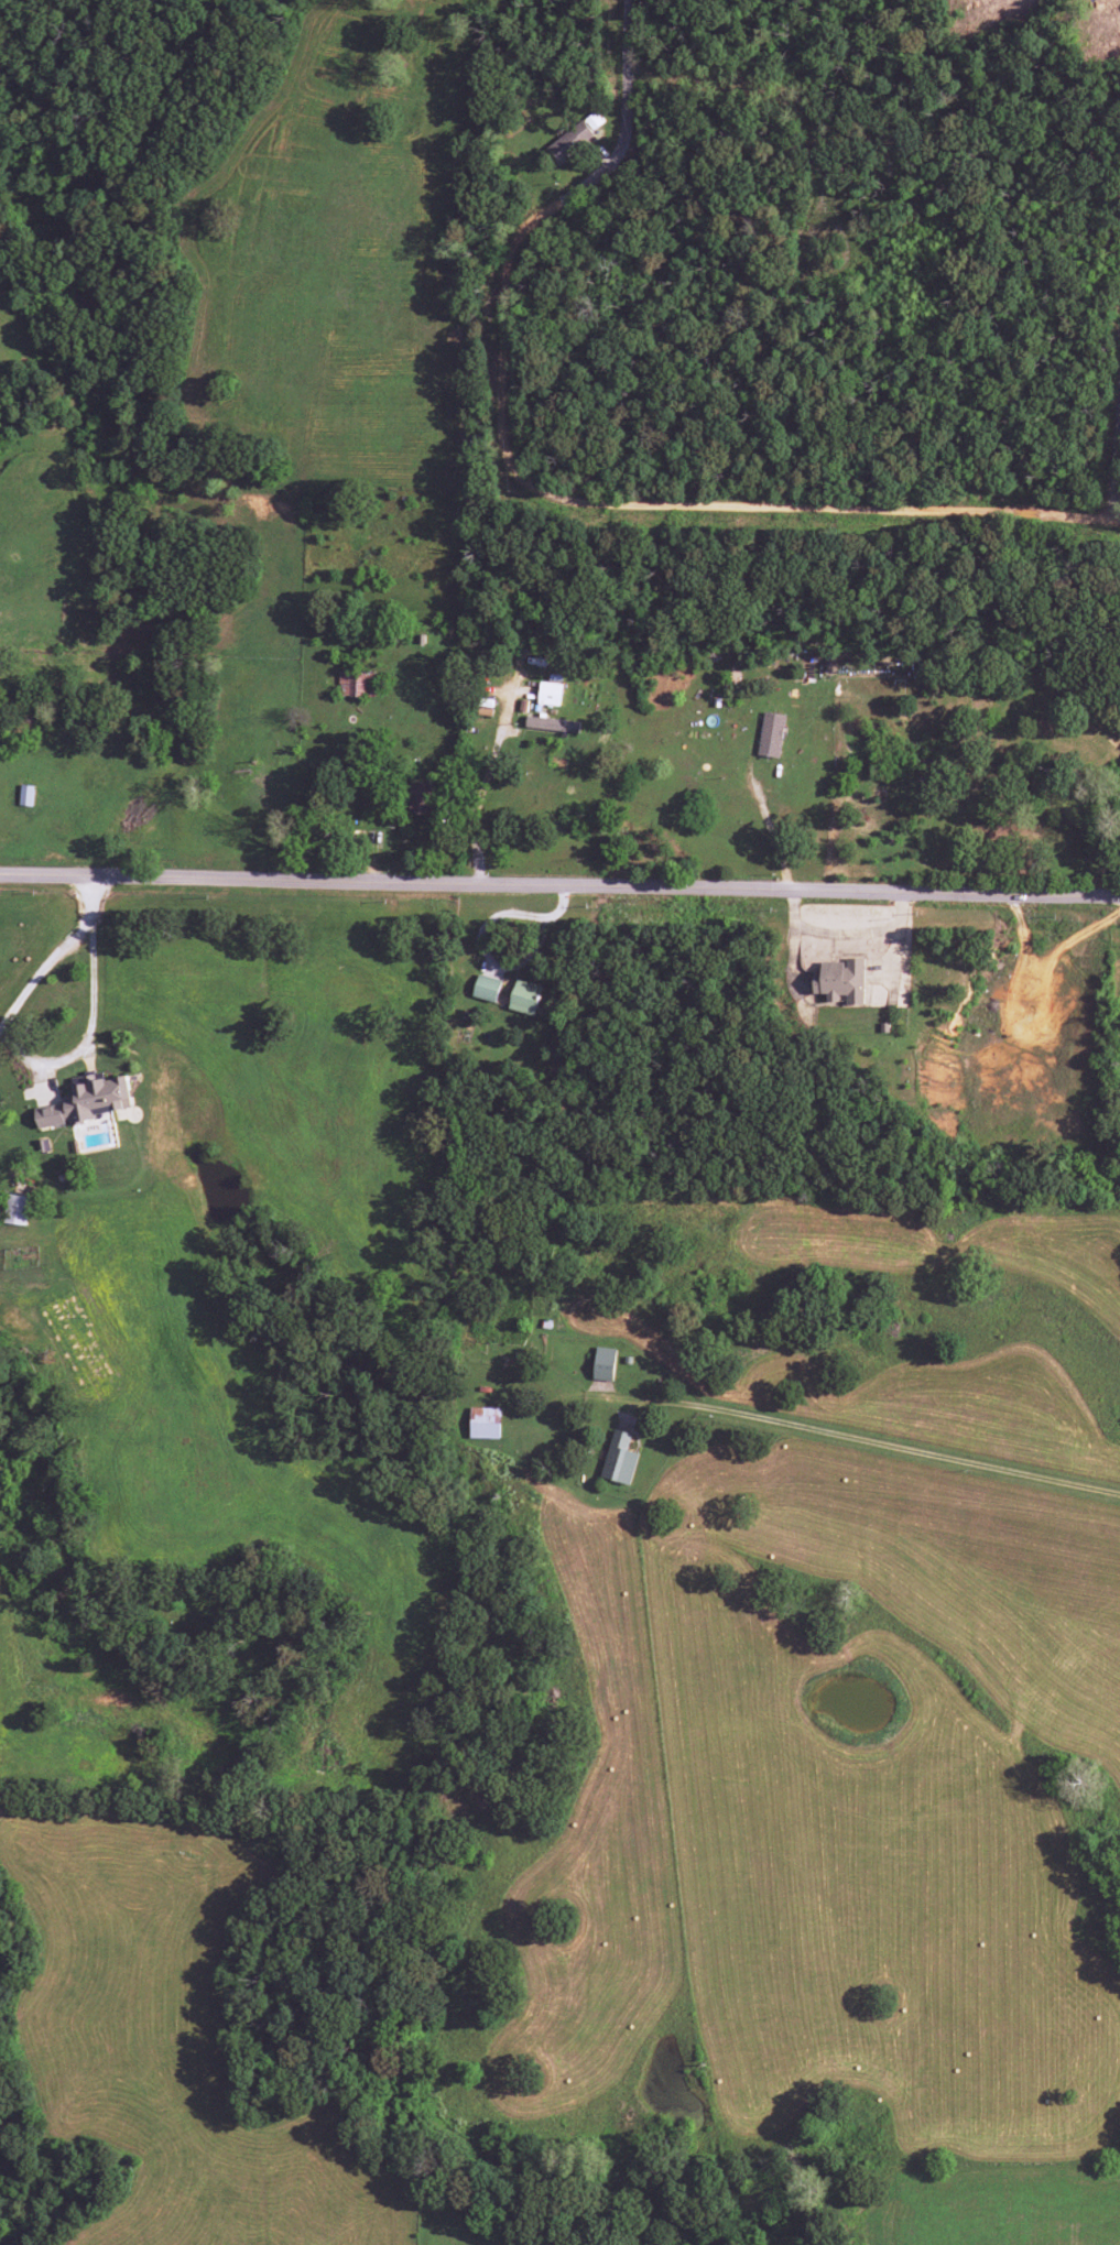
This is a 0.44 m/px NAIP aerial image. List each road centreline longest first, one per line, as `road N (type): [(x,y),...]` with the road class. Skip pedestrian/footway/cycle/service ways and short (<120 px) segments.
road 1 (residential): [(633,0),(623,157),(532,226),(509,277),(508,436),(516,468),(540,494),(634,511),(1119,522)]
road 2 (tertiary): [(0,872),(1119,896)]
road 3 (residential): [(634,74),(721,70),(779,90),(809,119),(824,156),(823,259)]

